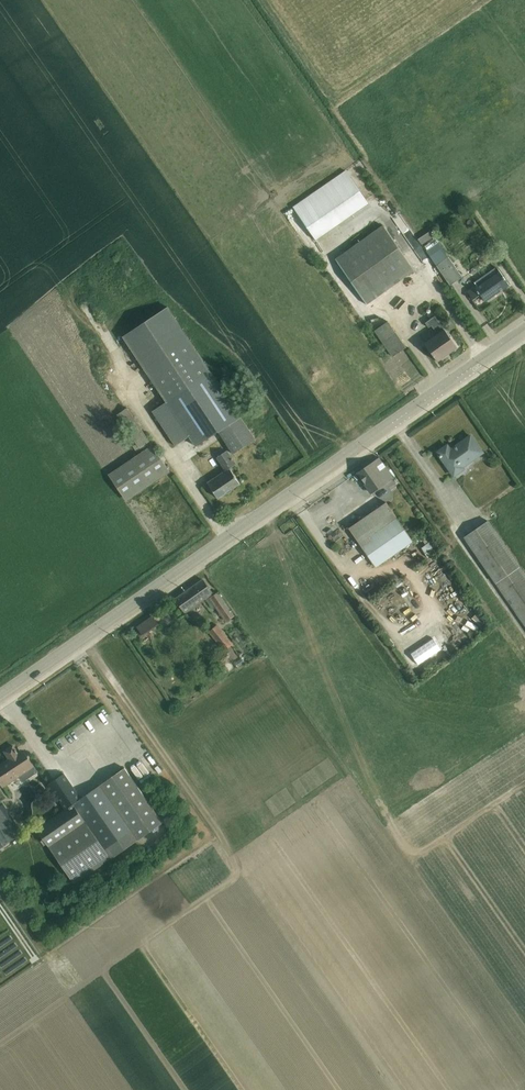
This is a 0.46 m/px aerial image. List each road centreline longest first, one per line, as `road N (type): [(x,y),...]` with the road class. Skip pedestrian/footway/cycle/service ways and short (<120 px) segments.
road 1 (tertiary): [(0,696),(524,330)]

